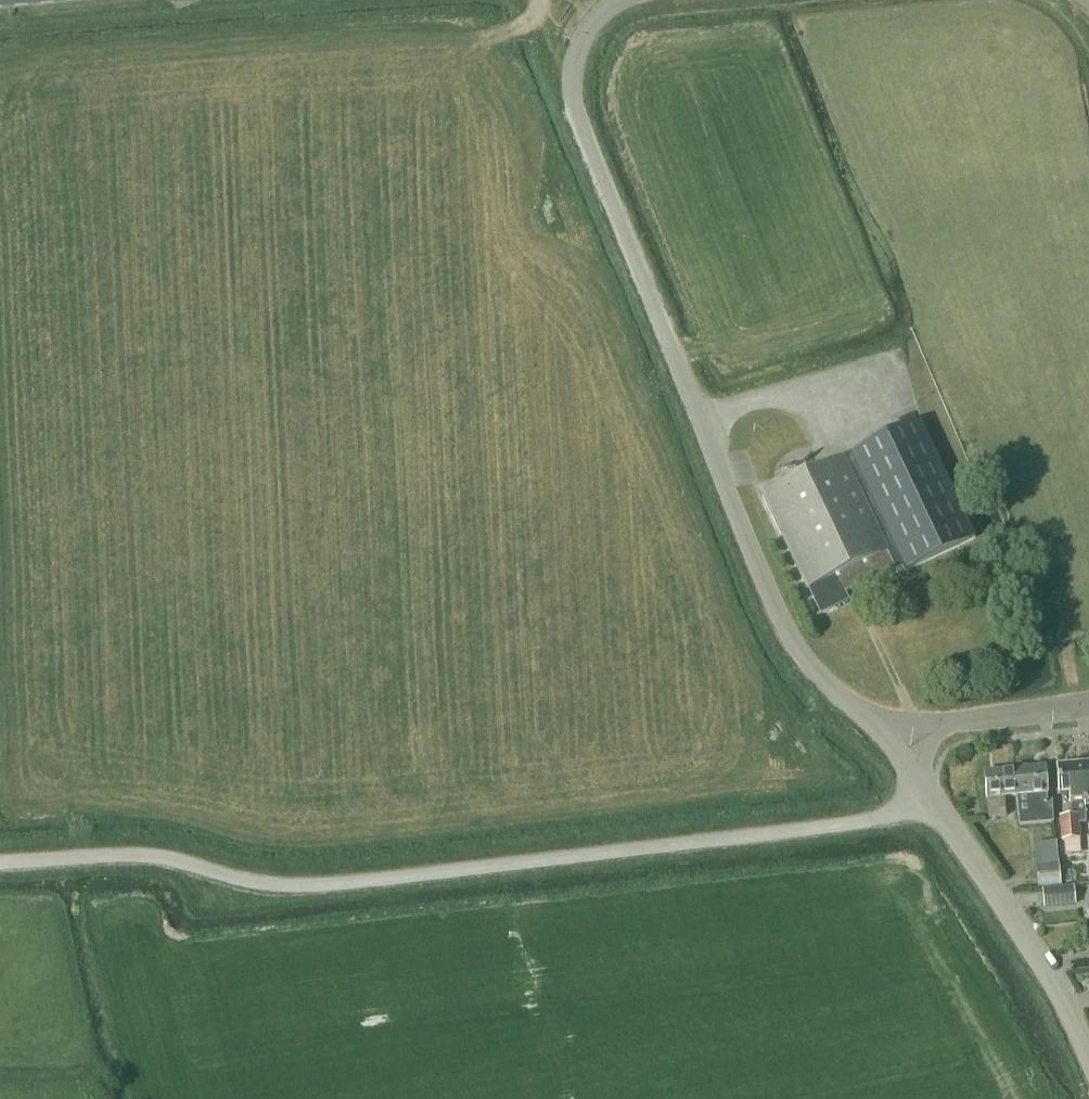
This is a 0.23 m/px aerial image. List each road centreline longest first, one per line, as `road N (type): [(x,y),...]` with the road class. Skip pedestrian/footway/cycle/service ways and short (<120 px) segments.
road 1 (unclassified): [(0,862),(158,857),(257,884),(341,883),(869,821),(929,798)]
road 2 (unclassified): [(580,44),(576,115),(787,636),(829,687),(886,721)]
road 3 (unclassified): [(1088,1059),(1037,958),(929,798)]
road 4 (unclassified): [(929,723),(1088,707)]

